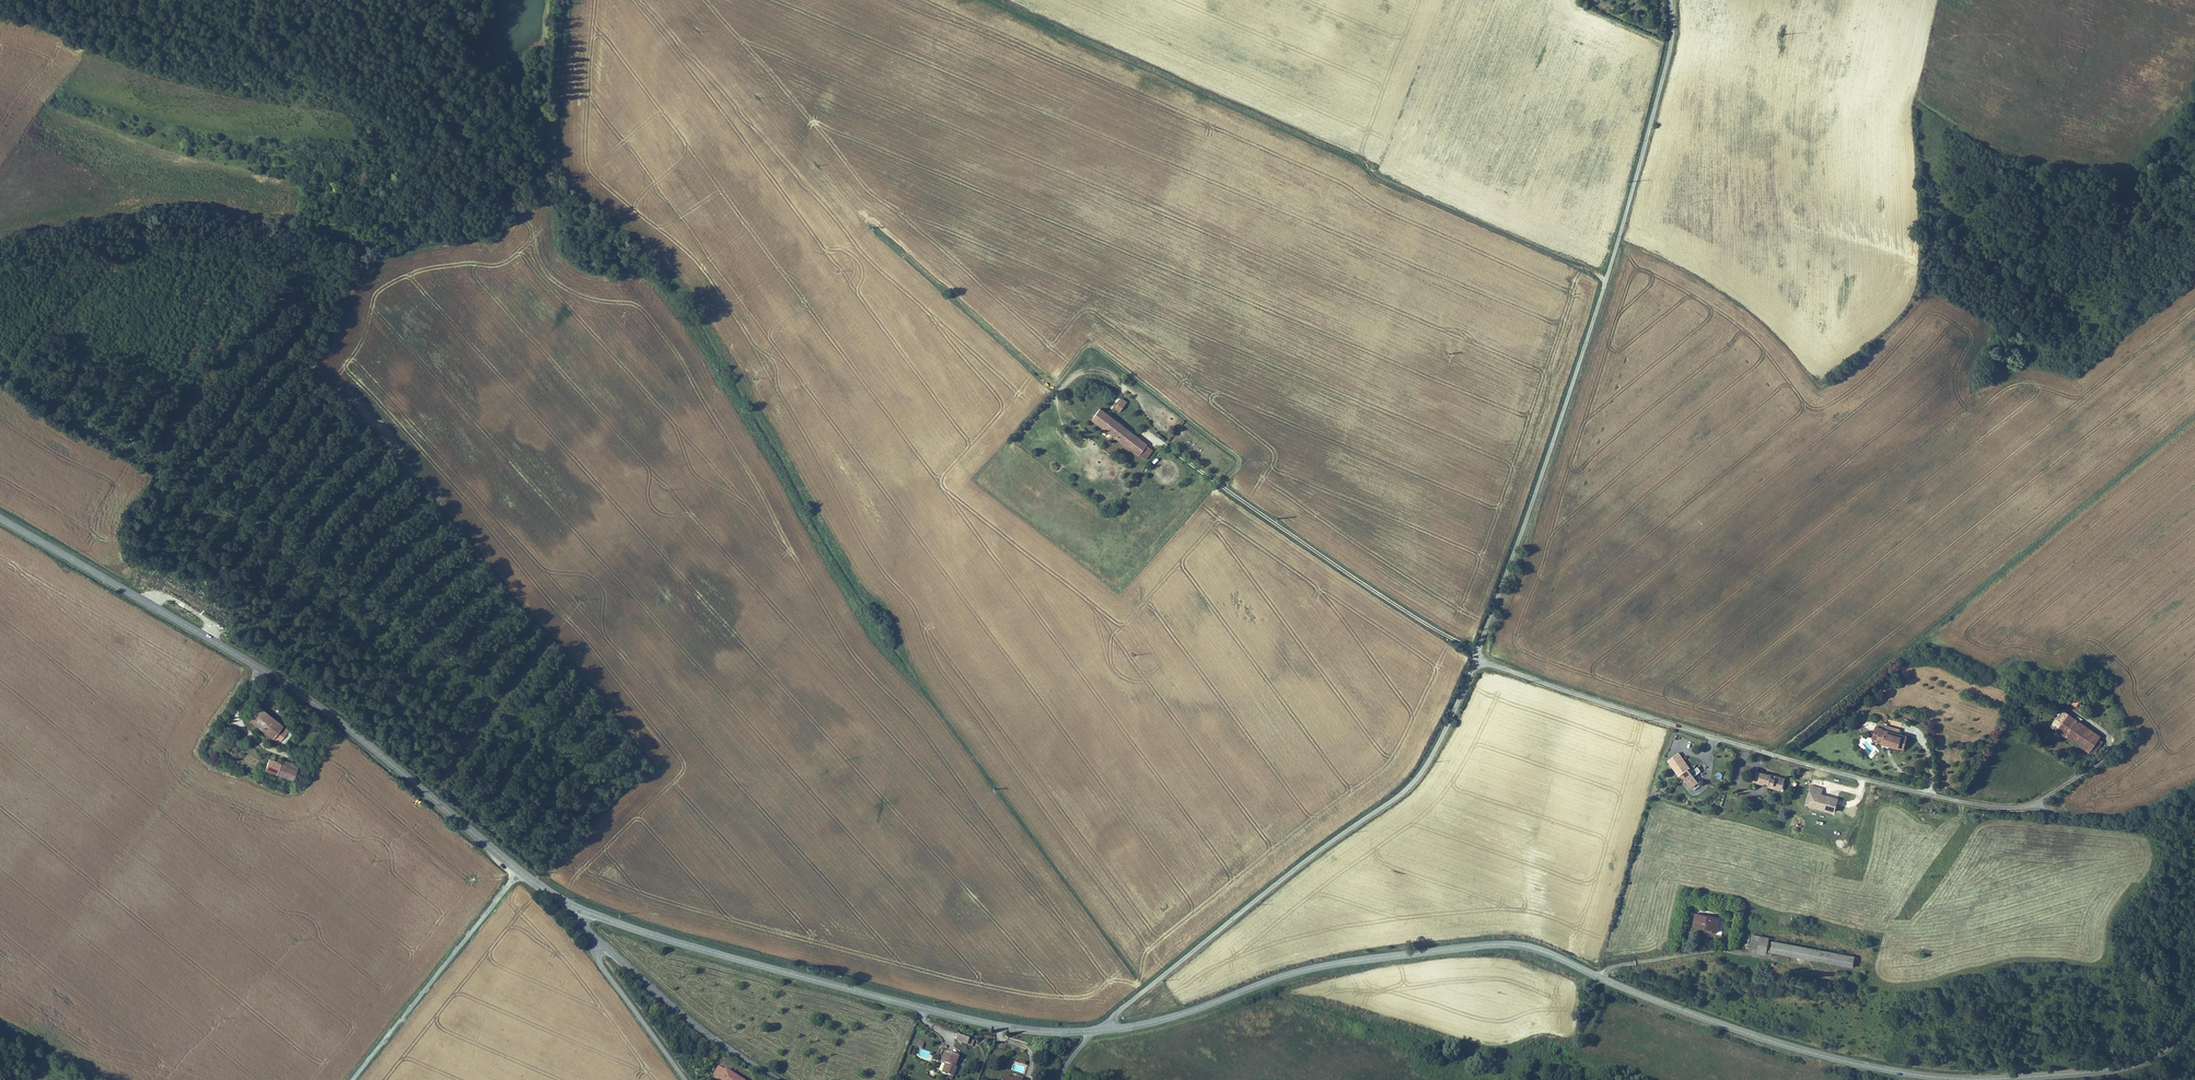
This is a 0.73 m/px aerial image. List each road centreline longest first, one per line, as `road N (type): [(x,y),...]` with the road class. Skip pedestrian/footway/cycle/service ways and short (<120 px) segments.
road 1 (tertiary): [(2194,1013),(2166,1050),(2120,1068),(2001,1079),(1925,1076),(1760,1037),(1507,944),(1325,966),(1179,1015),(1095,1031)]
road 2 (unclassified): [(1671,0),(1668,61),(1607,279),(1477,661)]
road 3 (track): [(1607,279),(1379,179),(1364,159),(1009,0)]
road 4 (tertiary): [(519,871),(311,699),(0,518)]
road 5 (unclassified): [(2052,808),(1978,804),(1864,779),(1477,661)]
road 6 (track): [(1770,754),(2194,417)]
road 7 (unclassified): [(1477,661),(1441,742),(1406,789),(1095,1031)]
road 8 (tertiary): [(1095,1031),(988,1023),(582,910)]
road 9 (track): [(1164,443),(1394,604),(1479,653)]
road 10 (track): [(432,0),(420,47),(425,127),(388,51),(331,0)]
road 11 (unclassified): [(519,871),(352,1079)]
road 12 (tertiary): [(781,1079),(598,940)]
road 13 (tertiary): [(689,1079),(597,959),(598,940)]
road 14 (track): [(469,0),(512,119),(537,135)]
road 15 (track): [(549,135),(560,115),(566,0)]

